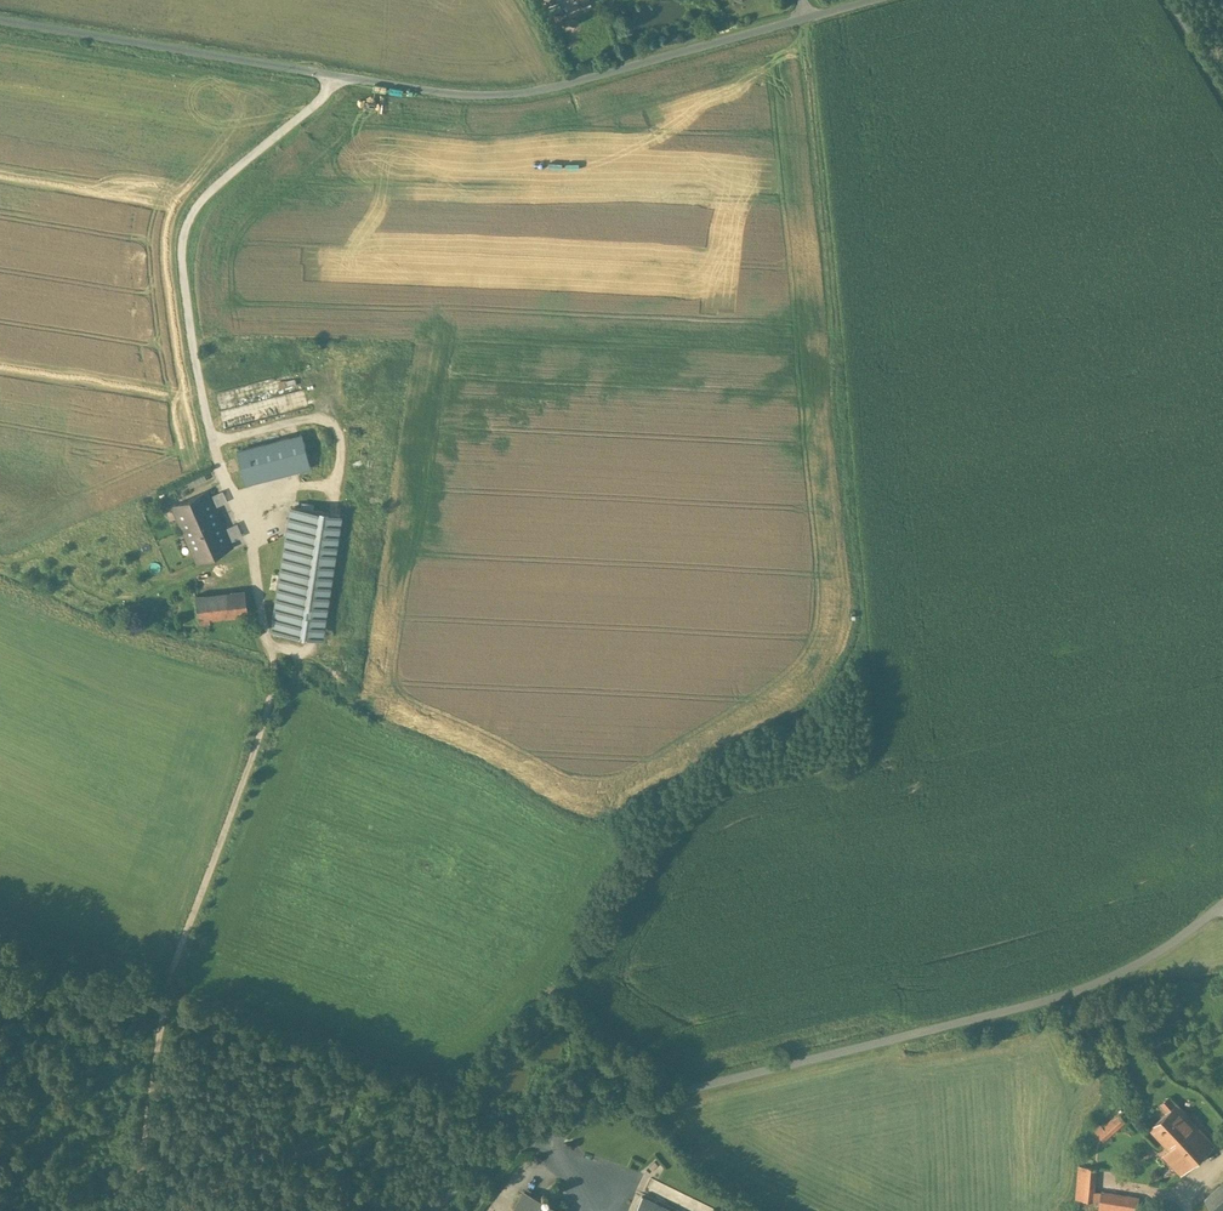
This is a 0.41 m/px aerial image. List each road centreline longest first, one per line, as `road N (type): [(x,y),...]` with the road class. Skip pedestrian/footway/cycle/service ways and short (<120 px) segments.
road 1 (unclassified): [(871,0),(548,90),(478,96),(0,20)]
road 2 (unclassified): [(433,1210),(470,1174),(553,1126),(1042,1003),(1161,952),(1222,903)]

